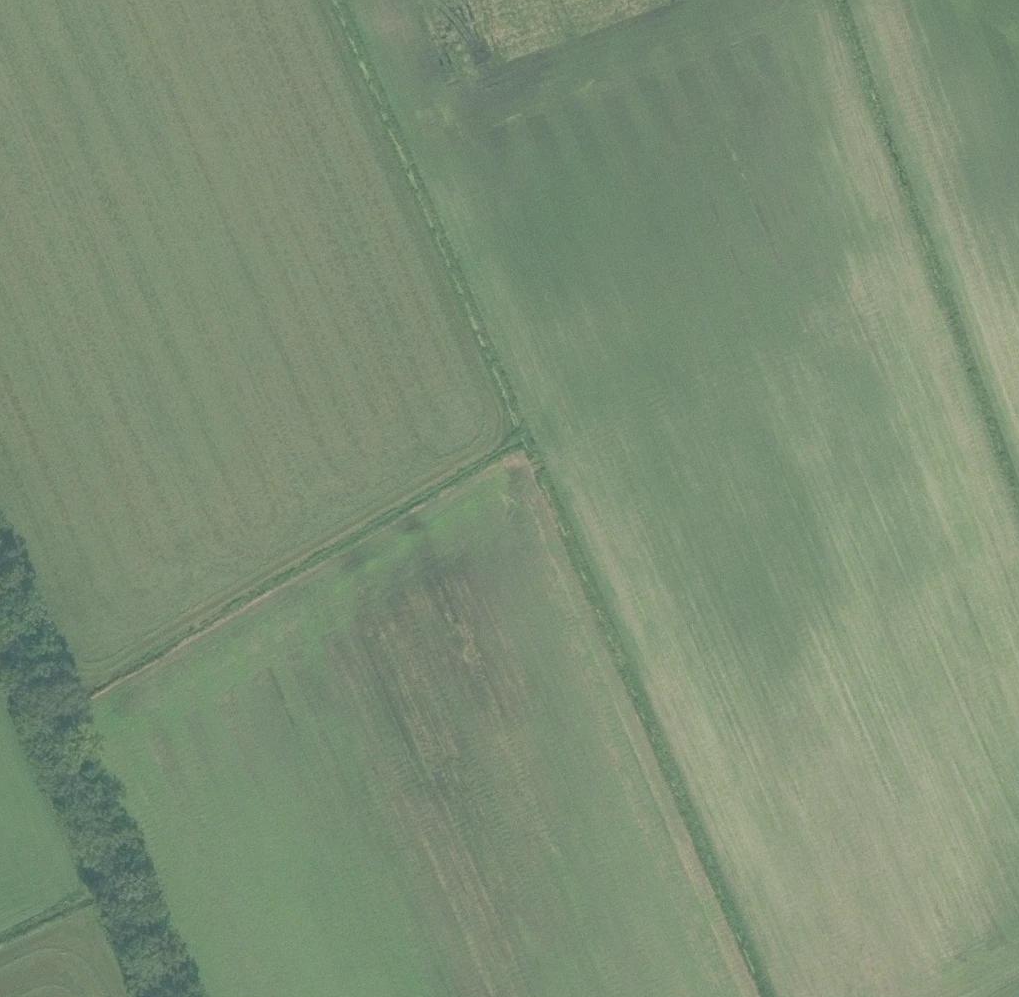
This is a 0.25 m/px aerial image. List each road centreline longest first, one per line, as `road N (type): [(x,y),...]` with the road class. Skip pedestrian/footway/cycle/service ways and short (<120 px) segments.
road 1 (unclassified): [(156,996),(0,629)]

